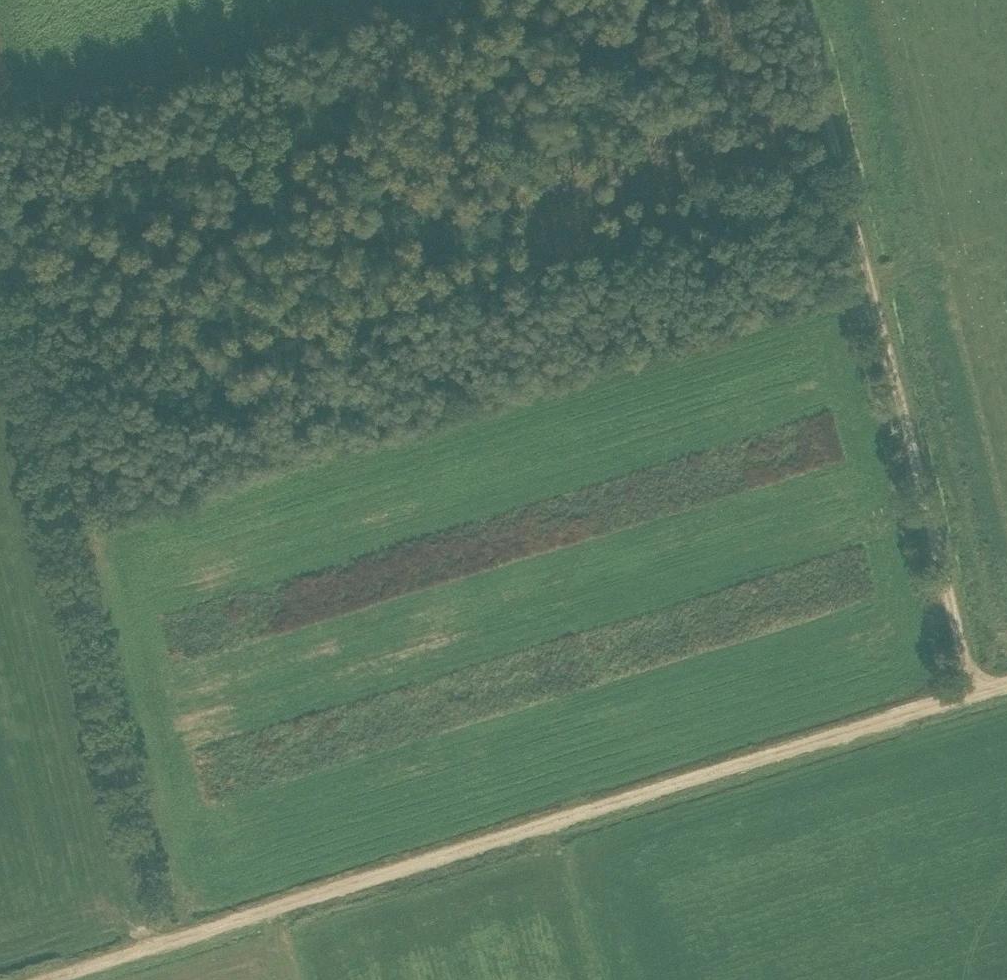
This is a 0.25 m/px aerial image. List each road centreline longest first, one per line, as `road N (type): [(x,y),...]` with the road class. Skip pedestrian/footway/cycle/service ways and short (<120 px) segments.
road 1 (track): [(1006,682),(50,979)]
road 2 (track): [(798,0),(961,655),(978,691)]
road 3 (track): [(866,278),(1006,236)]

